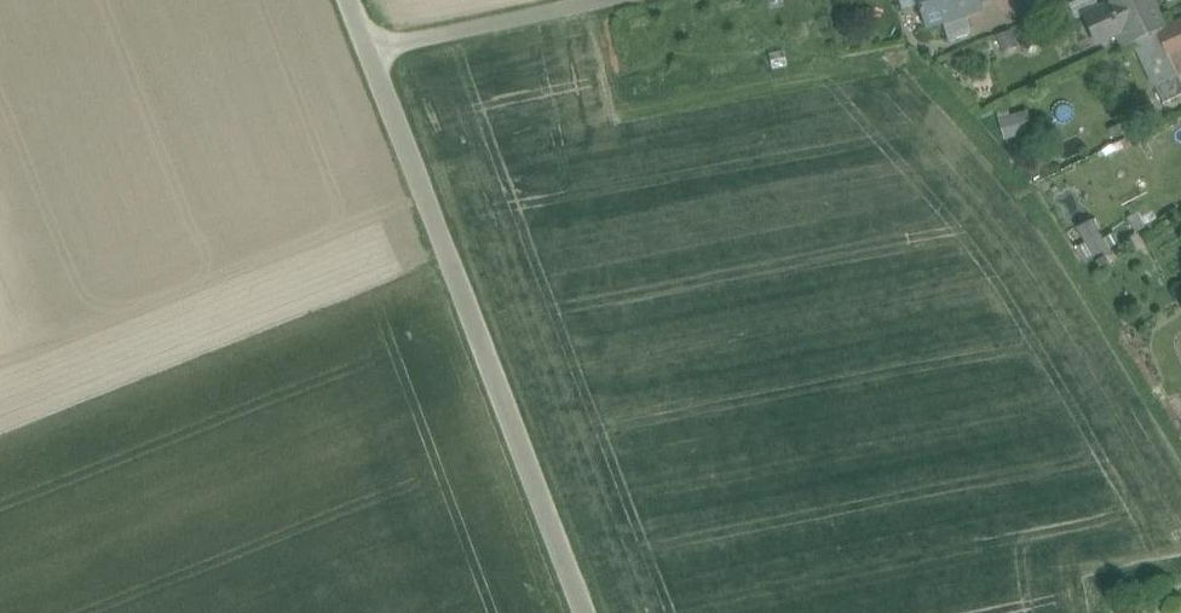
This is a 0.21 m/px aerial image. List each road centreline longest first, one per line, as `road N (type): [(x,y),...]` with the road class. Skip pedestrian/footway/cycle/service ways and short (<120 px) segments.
road 1 (residential): [(584,612),(368,49)]
road 2 (residential): [(368,49),(609,0)]

